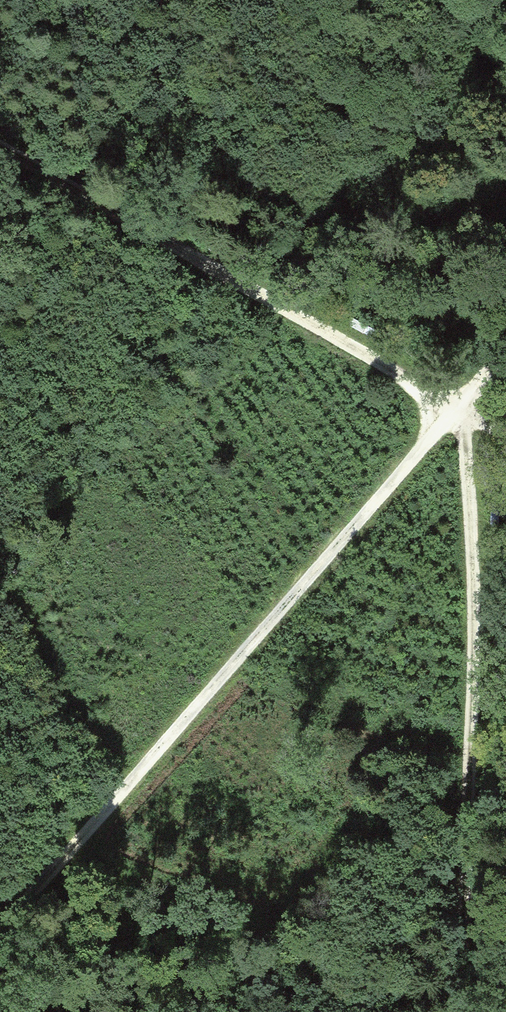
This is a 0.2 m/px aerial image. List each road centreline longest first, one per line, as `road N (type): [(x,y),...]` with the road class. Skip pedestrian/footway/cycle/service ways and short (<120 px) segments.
road 1 (track): [(459,406),(0,931)]
road 2 (track): [(462,1011),(479,562),(472,445),(459,406)]
road 3 (track): [(0,138),(505,433)]

